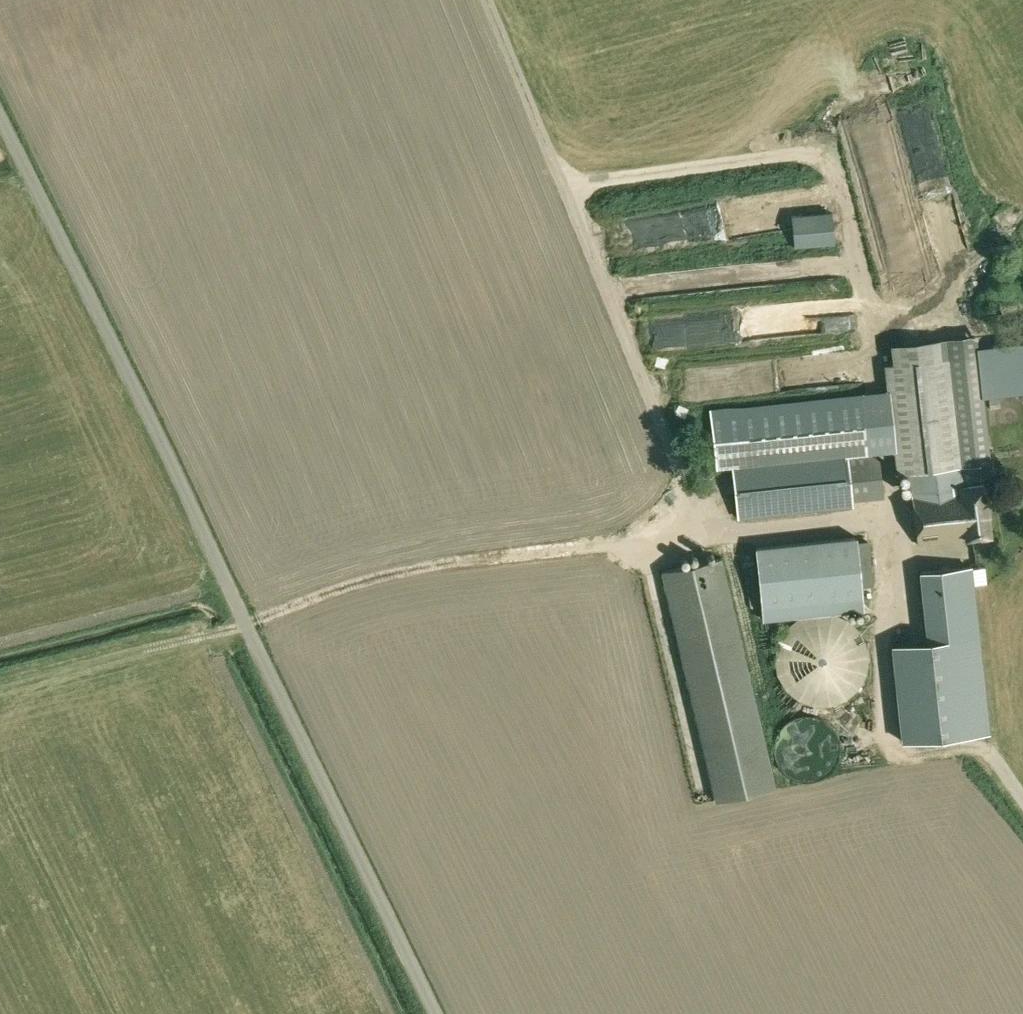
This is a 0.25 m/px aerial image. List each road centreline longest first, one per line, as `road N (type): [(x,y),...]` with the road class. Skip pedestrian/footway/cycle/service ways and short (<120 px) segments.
road 1 (unclassified): [(436,1013),(0,117)]
road 2 (track): [(1022,801),(991,754),(969,745),(898,756),(888,739),(882,628),(891,519),(715,532),(695,510)]

